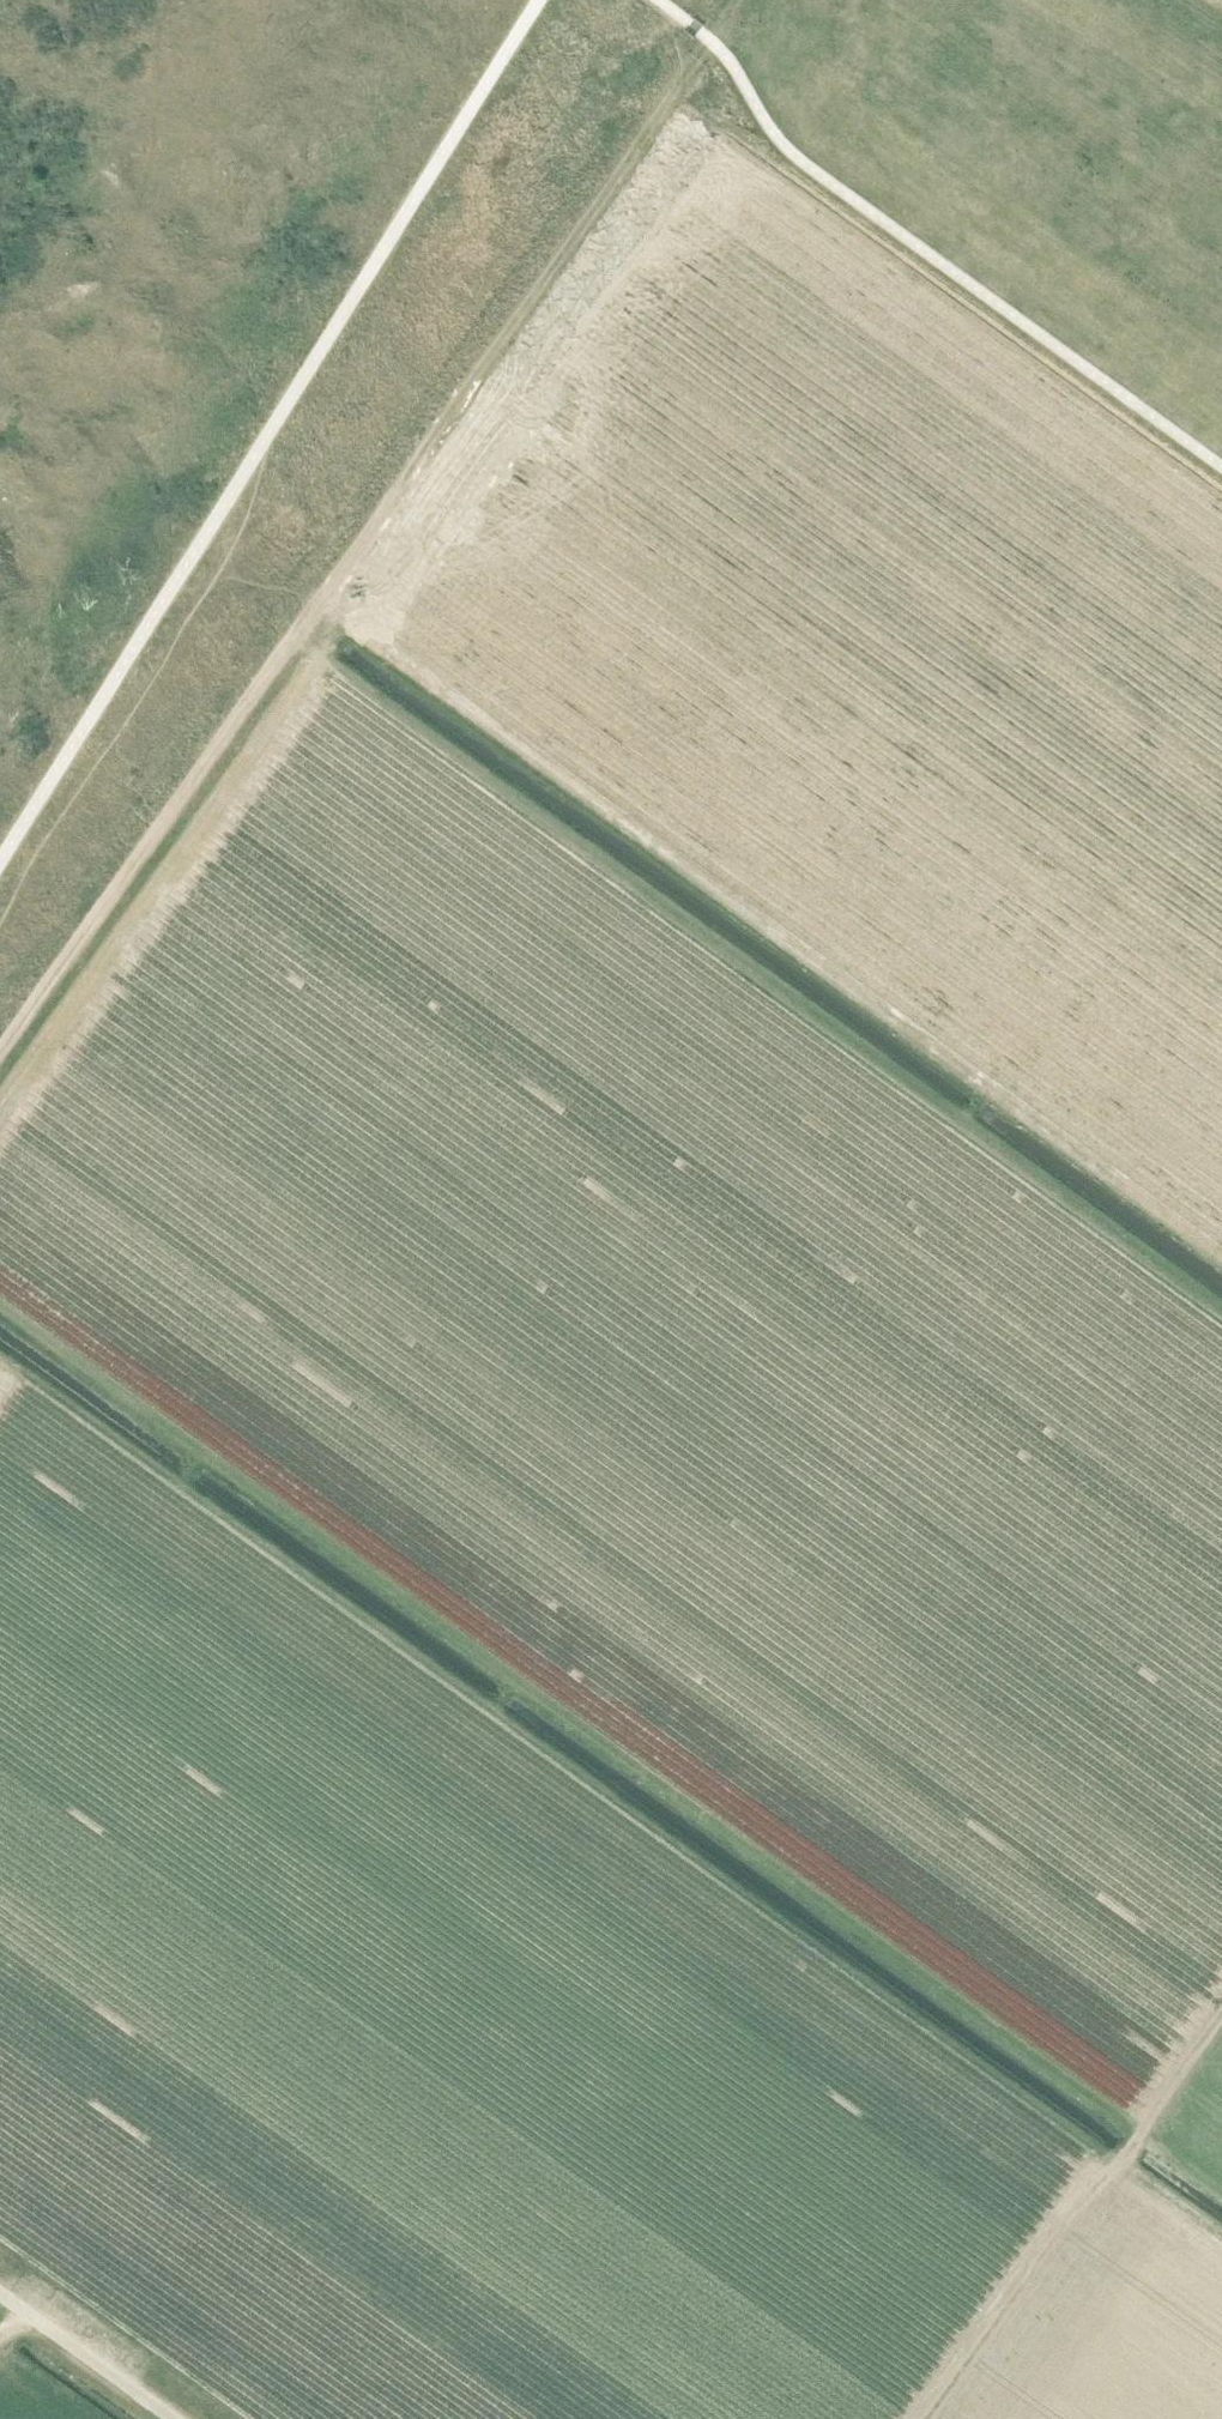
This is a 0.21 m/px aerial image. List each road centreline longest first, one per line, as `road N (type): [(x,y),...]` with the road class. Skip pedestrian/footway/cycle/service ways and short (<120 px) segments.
road 1 (unclassified): [(175,2418),(0,2293)]

